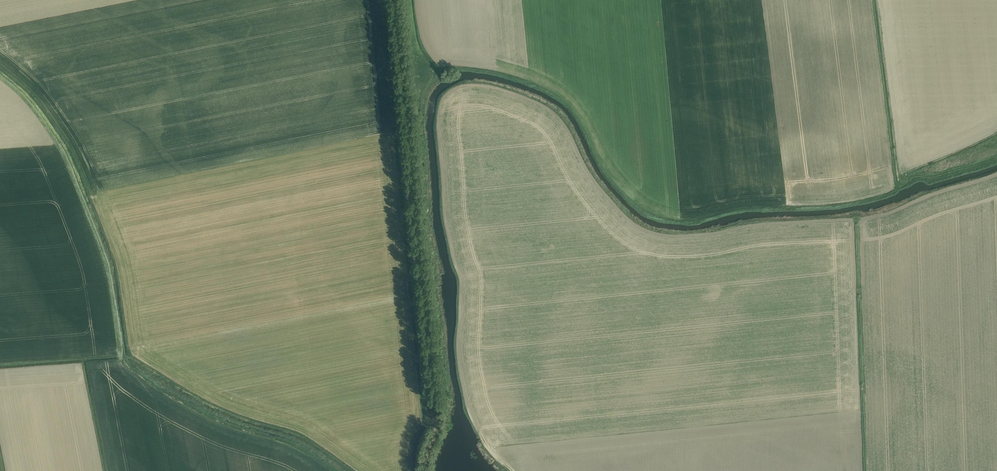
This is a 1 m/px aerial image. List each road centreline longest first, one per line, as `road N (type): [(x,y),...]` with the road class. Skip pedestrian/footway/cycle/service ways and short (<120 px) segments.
road 1 (track): [(426,470),(435,416),(390,0)]

